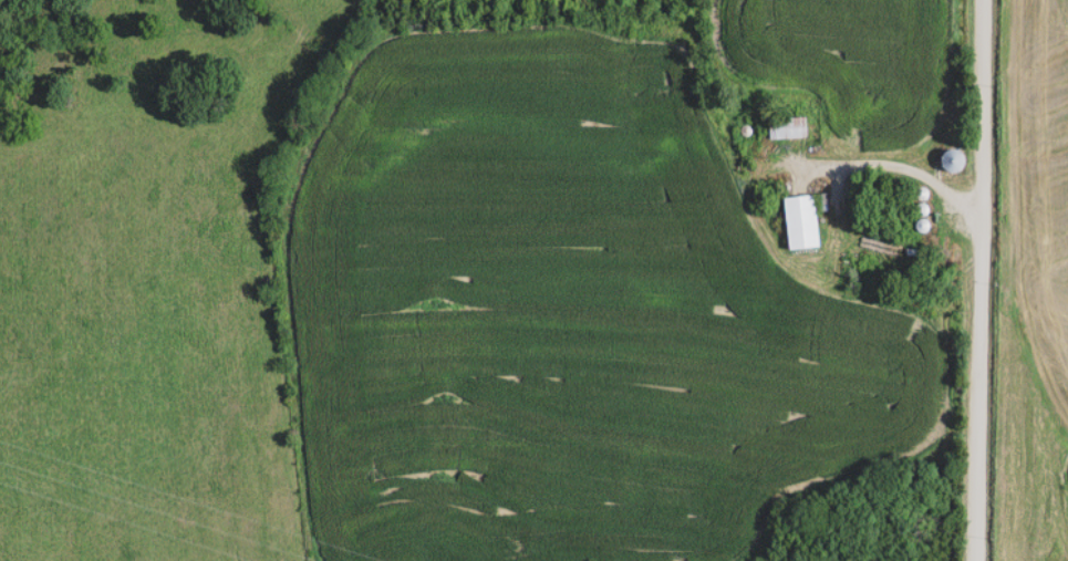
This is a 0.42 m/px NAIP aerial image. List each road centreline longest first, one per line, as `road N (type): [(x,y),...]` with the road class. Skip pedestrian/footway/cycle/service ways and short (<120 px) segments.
road 1 (residential): [(981,0),(974,560)]

